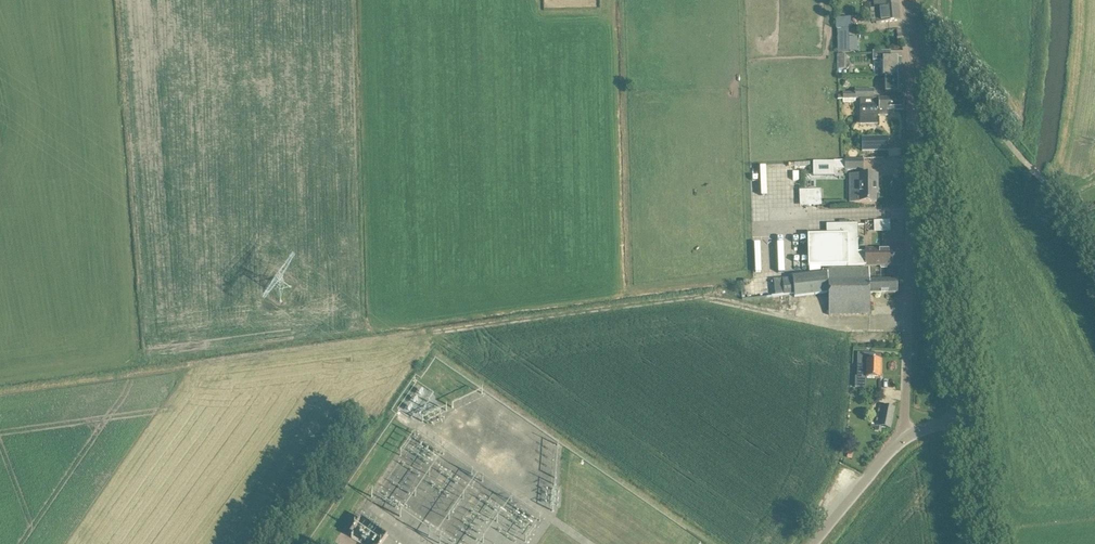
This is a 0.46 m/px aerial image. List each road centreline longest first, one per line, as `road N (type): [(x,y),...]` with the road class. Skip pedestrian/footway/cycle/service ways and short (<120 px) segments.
road 1 (unclassified): [(1094,245),(935,54),(918,55)]
road 2 (unclassified): [(905,437),(911,235),(941,226)]
road 3 (tertiary): [(969,421),(941,226)]
road 4 (tertiary): [(941,226),(918,55)]
road 5 (unclassified): [(814,543),(905,437)]
road 6 (tertiary): [(986,543),(969,421)]

